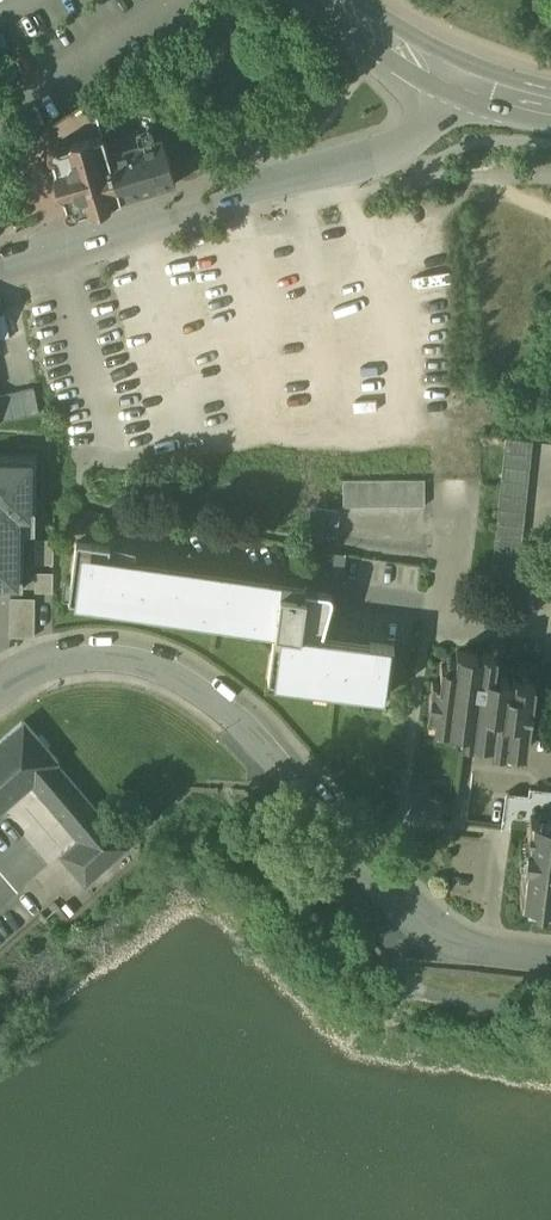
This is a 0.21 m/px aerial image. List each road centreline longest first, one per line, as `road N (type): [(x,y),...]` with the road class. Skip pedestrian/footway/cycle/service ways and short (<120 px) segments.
road 1 (unclassified): [(0,690),(32,670),(79,656),(108,654),(165,671),(218,700),(416,912),(490,945),(550,956)]
road 2 (residential): [(0,261),(365,165),(425,124),(448,77)]
road 3 (residential): [(550,628),(448,607),(452,561)]
road 4 (secondary): [(448,77),(338,0)]

